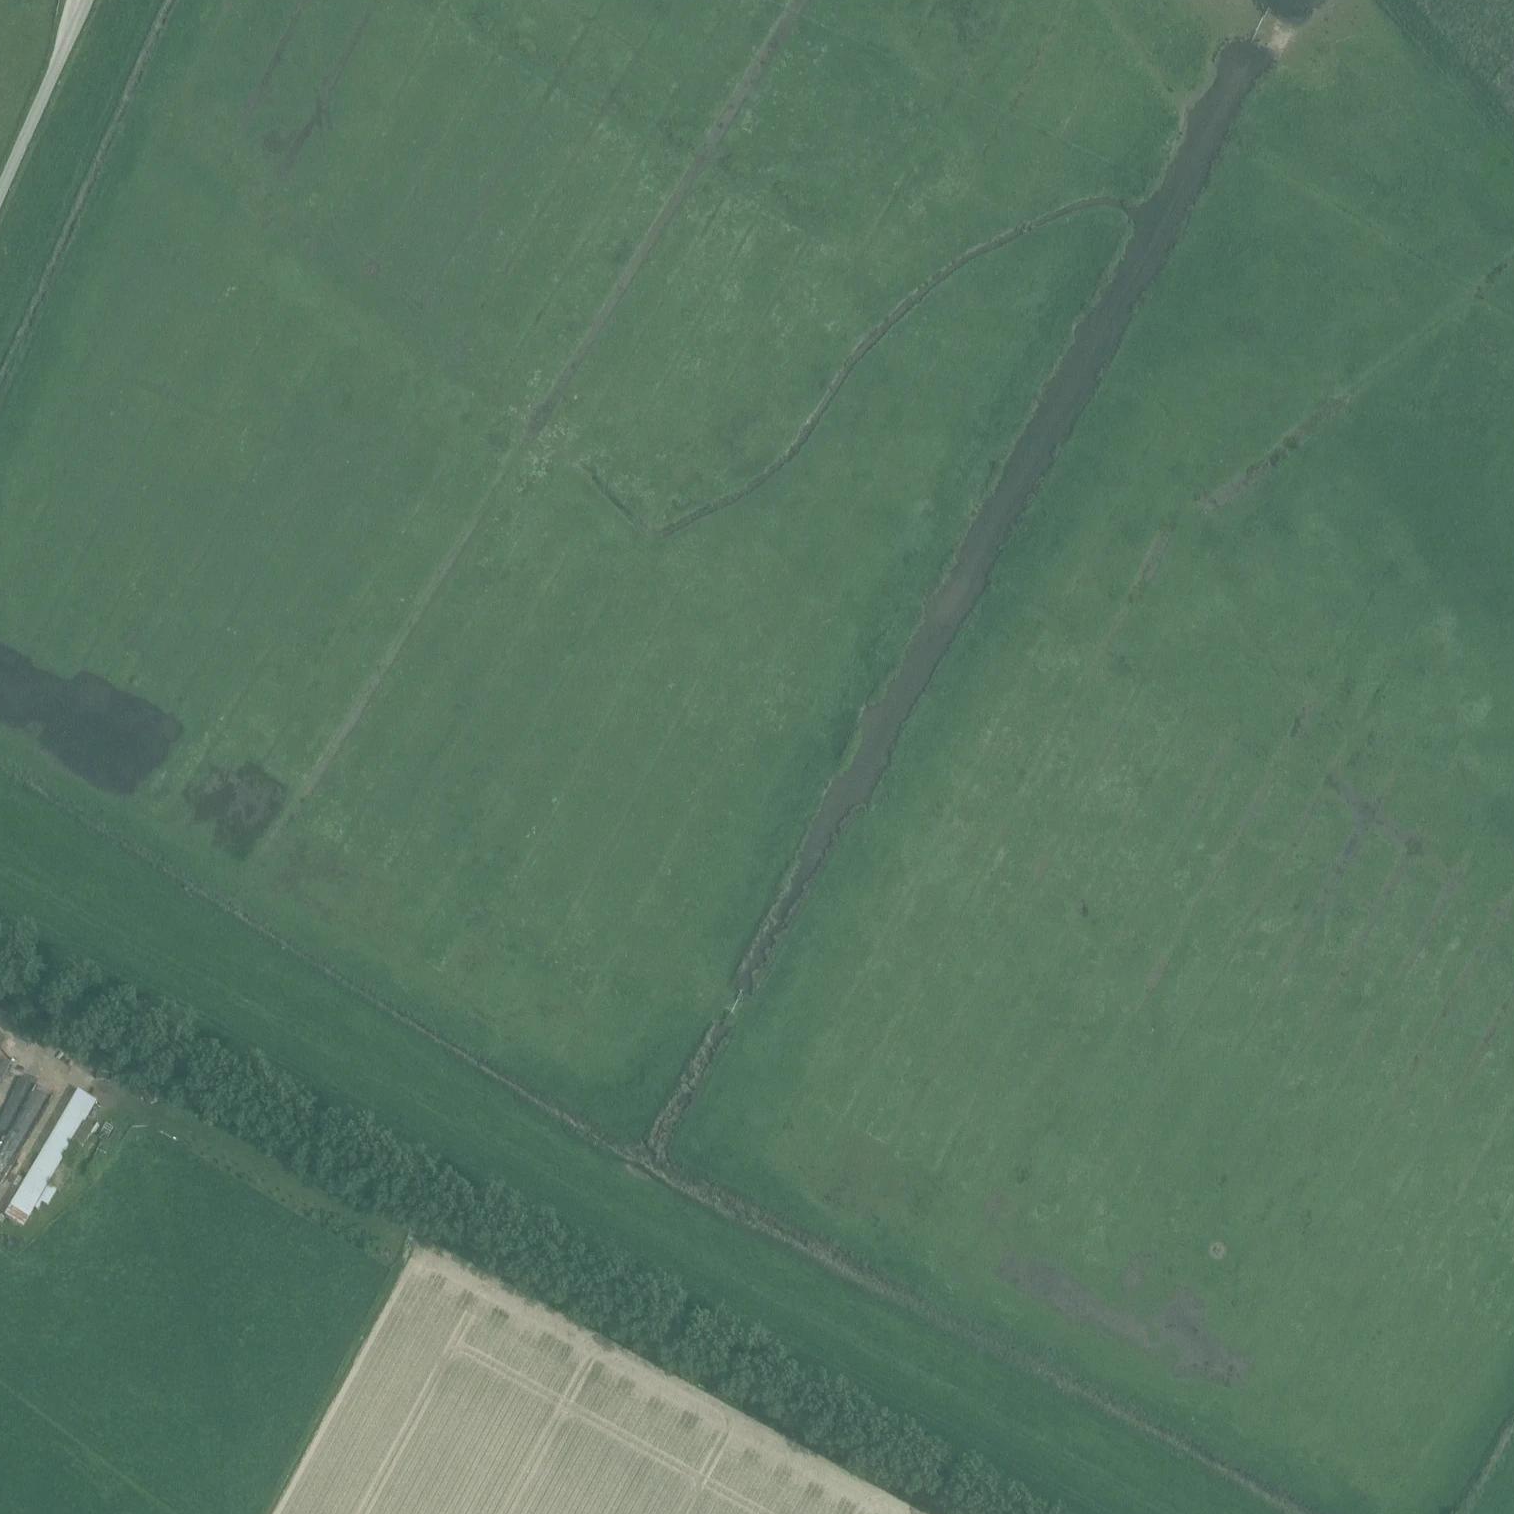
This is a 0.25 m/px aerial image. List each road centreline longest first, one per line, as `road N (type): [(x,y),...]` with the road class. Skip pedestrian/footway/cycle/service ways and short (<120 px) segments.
road 1 (track): [(0,867),(1165,1513)]
road 2 (unclassified): [(0,198),(87,0)]

